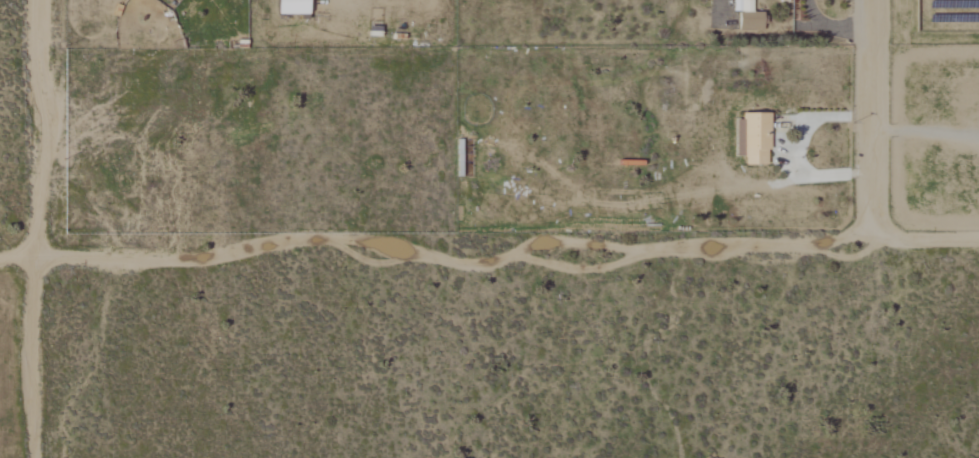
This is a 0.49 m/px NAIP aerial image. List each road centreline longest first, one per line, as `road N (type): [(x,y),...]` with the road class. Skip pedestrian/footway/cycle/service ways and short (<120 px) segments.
road 1 (residential): [(0,259),(209,257),(328,238),(475,268),(542,243),(978,238)]
road 2 (residential): [(33,457),(32,0)]
road 3 (residential): [(869,0),(867,238)]

